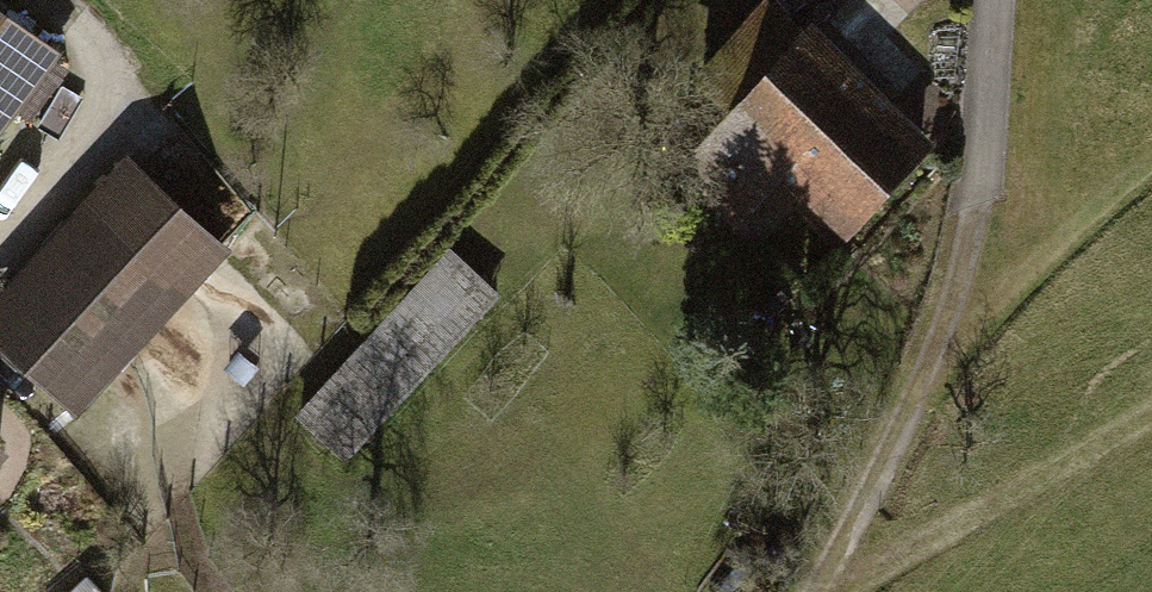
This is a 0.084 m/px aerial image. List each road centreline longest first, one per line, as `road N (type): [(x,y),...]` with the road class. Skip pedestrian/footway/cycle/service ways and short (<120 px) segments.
road 1 (track): [(843,591),(1151,416)]
road 2 (residential): [(997,0),(991,108),(950,327)]
road 3 (track): [(950,327),(820,591)]

